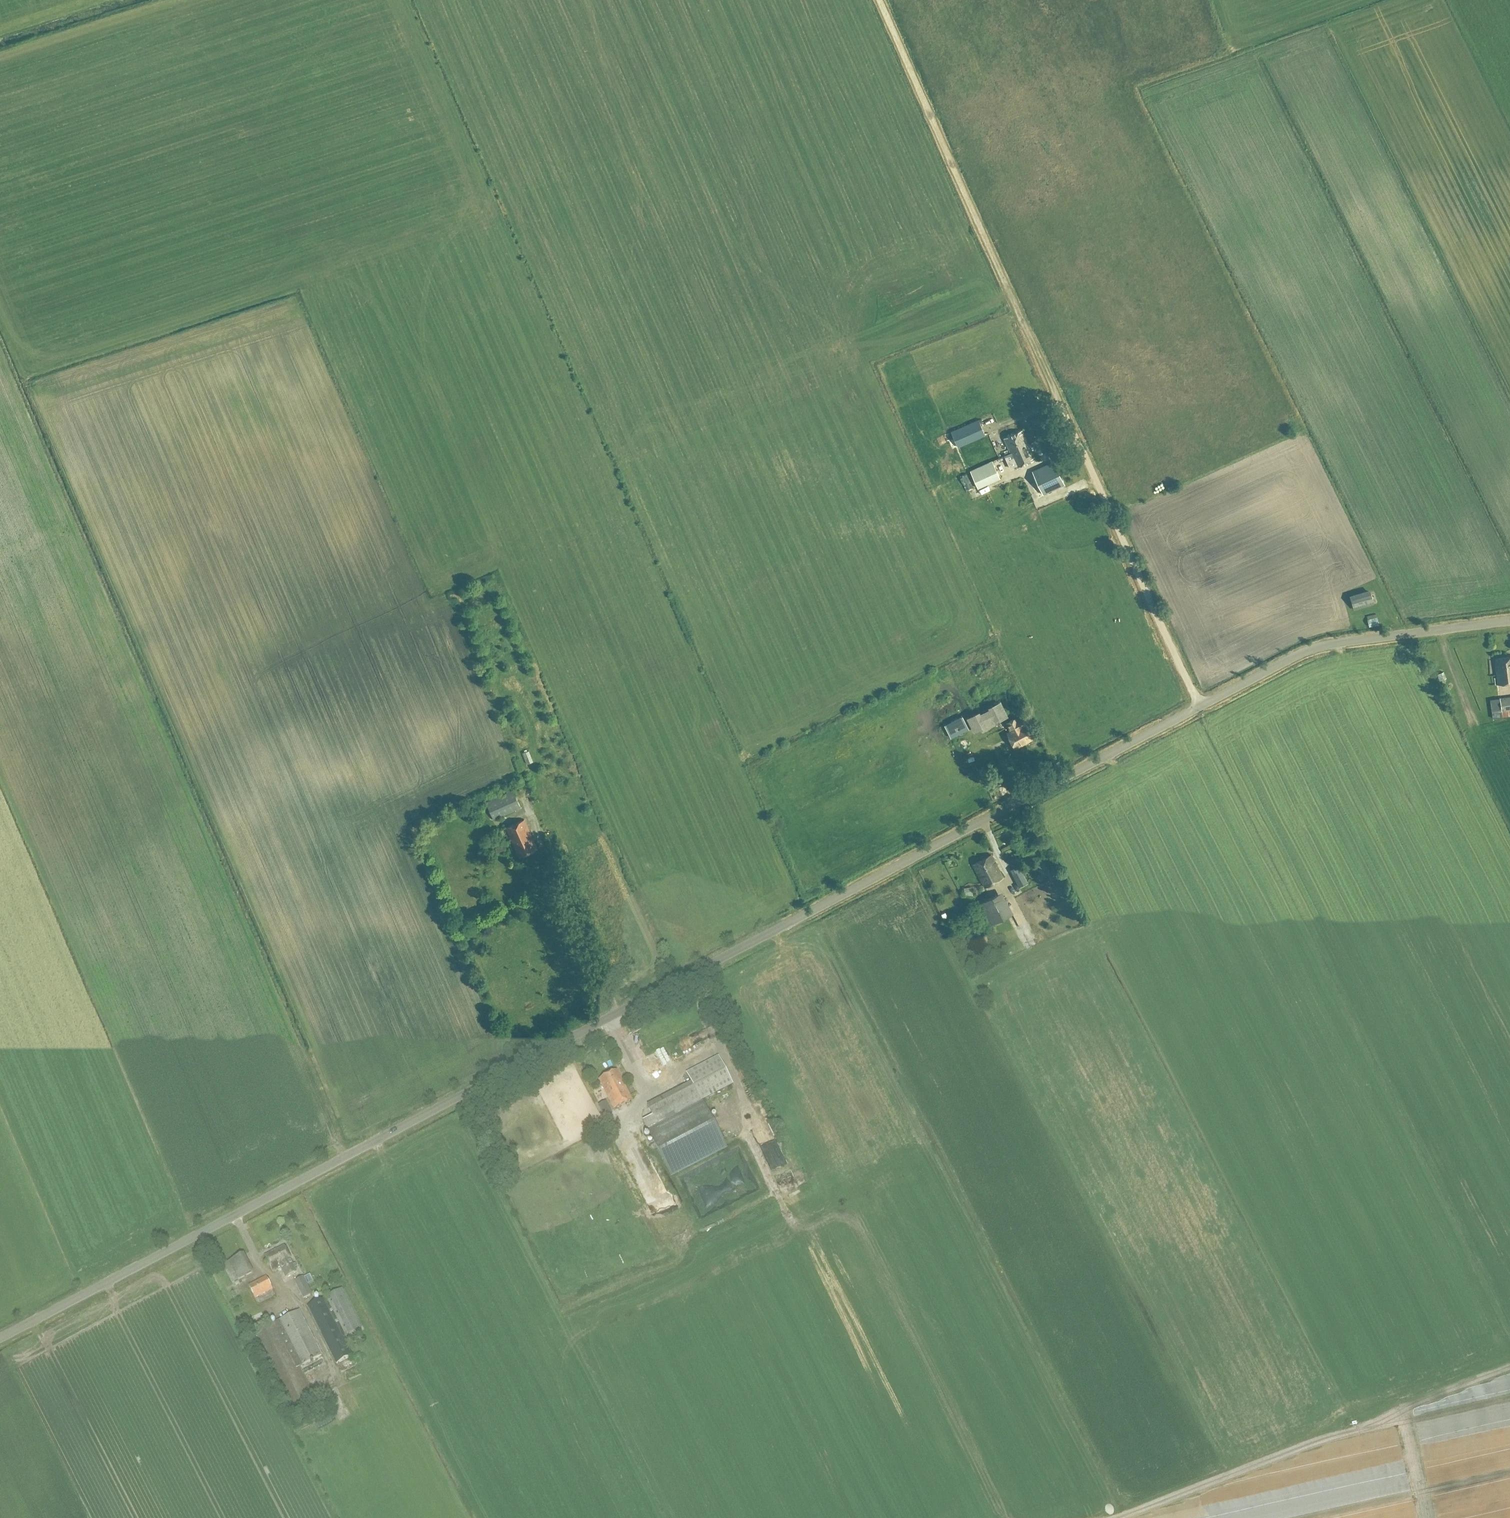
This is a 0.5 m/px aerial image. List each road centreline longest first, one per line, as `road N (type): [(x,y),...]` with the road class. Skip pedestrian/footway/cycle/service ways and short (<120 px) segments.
road 1 (unclassified): [(0,1339),(1310,650),(1509,619)]
road 2 (track): [(1203,705),(879,0)]

